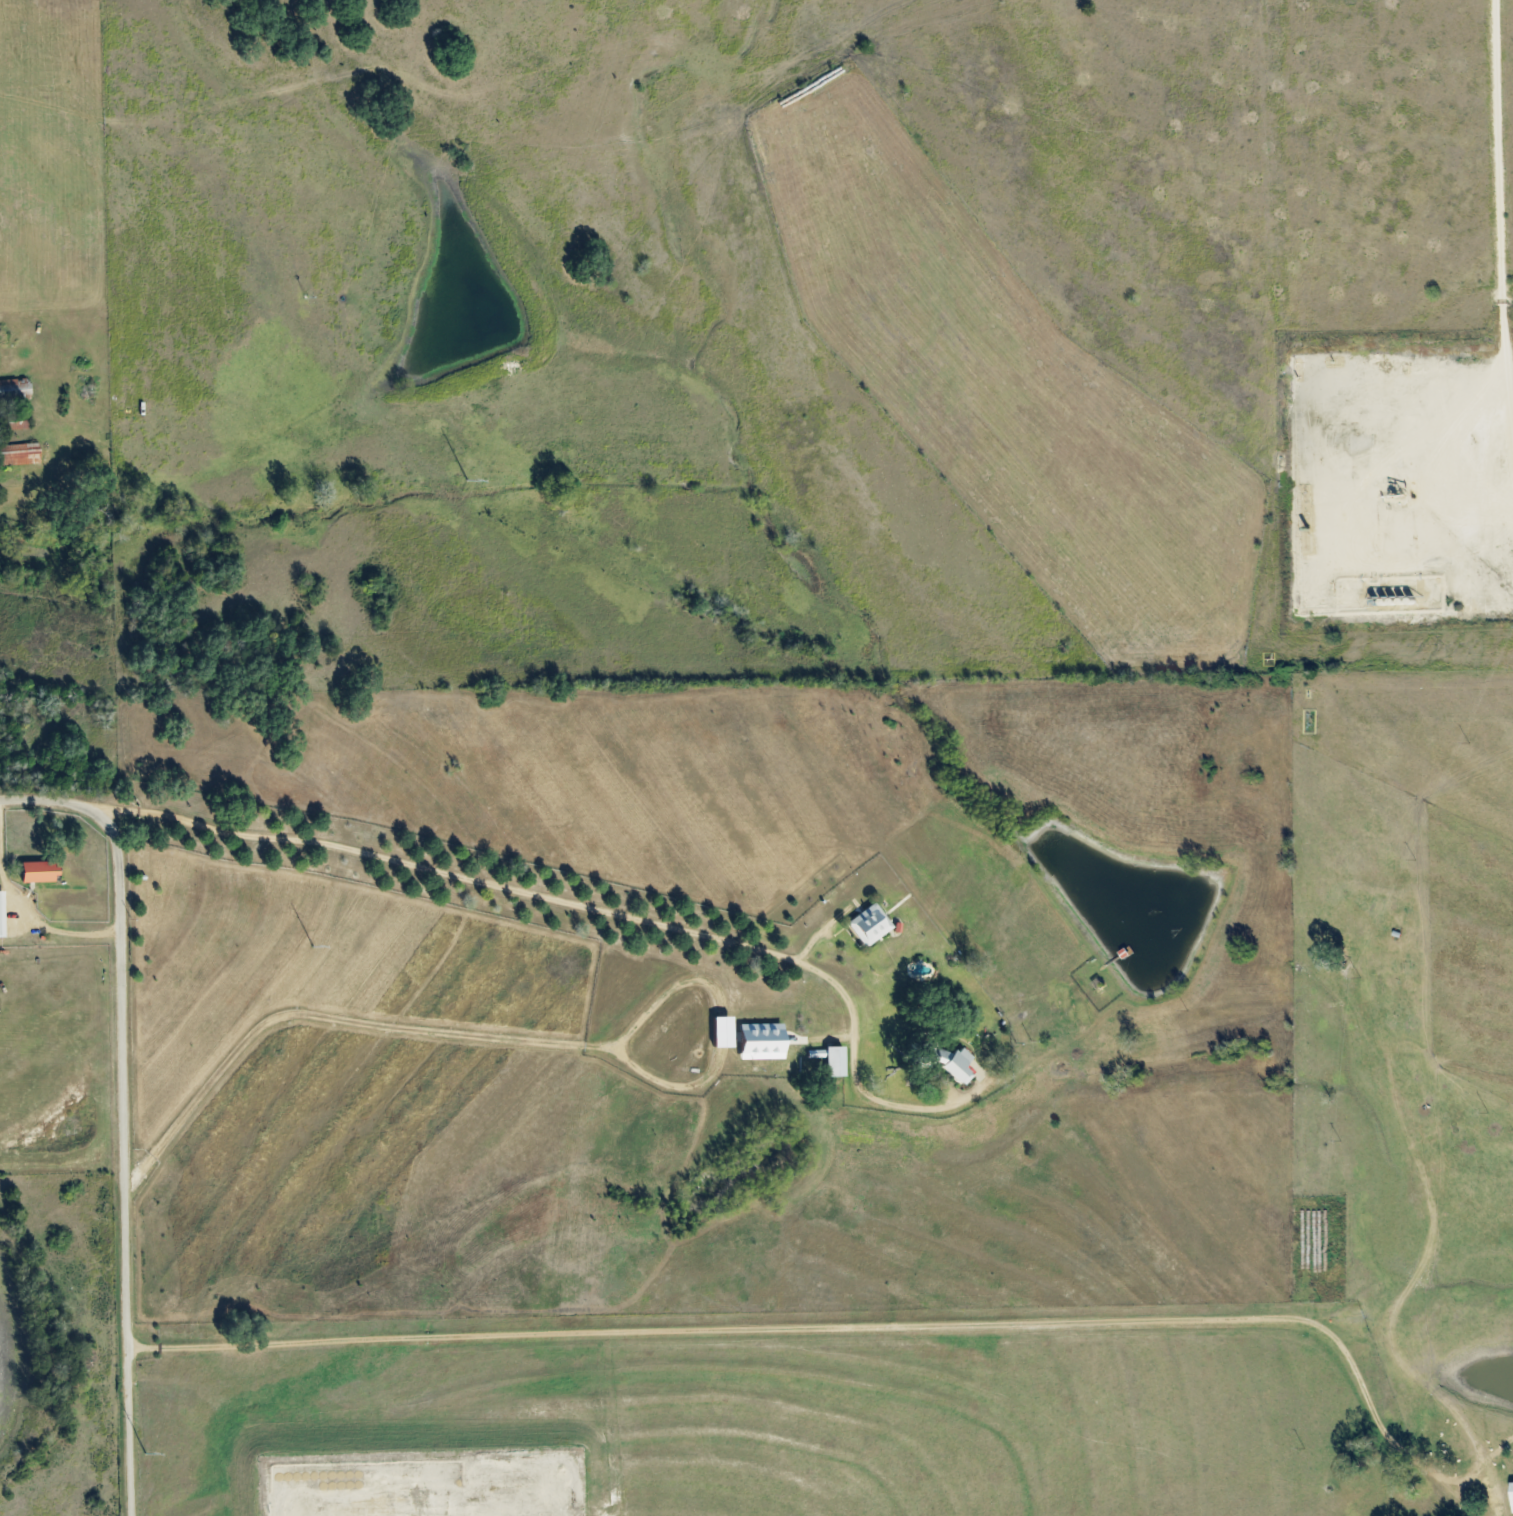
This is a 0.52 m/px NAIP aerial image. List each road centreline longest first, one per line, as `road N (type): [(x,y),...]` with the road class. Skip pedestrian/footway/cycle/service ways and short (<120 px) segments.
road 1 (residential): [(129,1515),(116,856),(106,827),(74,800),(0,796)]

